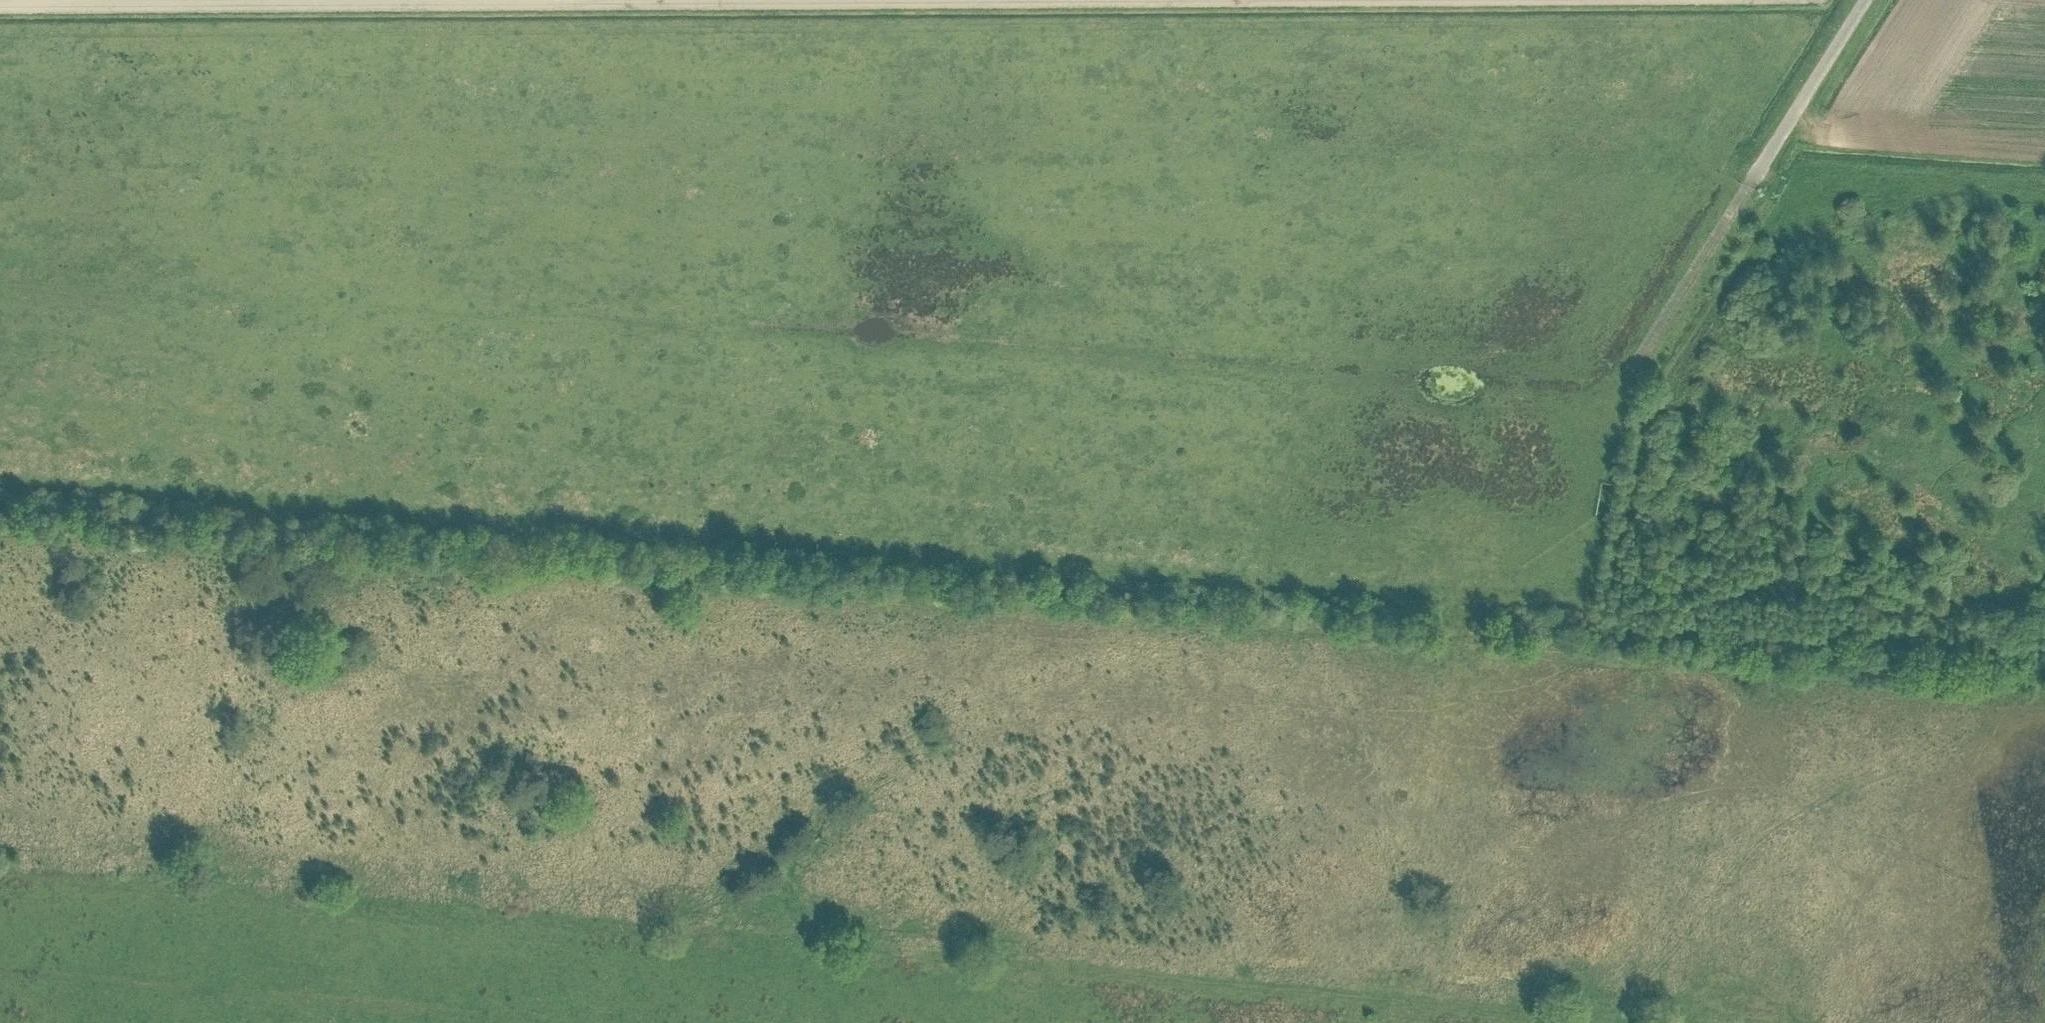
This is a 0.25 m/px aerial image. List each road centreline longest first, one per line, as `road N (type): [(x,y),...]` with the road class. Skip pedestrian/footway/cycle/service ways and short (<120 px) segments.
road 1 (unclassified): [(1633,371),(1865,0)]

